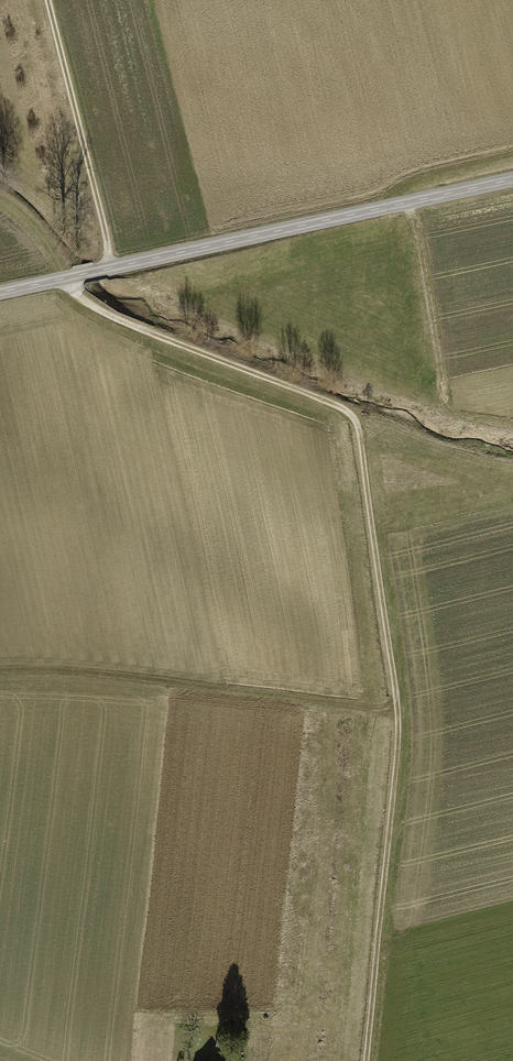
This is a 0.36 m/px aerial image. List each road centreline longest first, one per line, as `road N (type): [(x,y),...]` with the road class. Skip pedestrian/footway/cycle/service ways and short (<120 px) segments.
road 1 (track): [(70,277),(93,306),(325,399),(356,420),(399,732),(367,1060)]
road 2 (tertiary): [(0,292),(512,178)]
road 3 (track): [(0,673),(62,671),(397,711)]
road 4 (track): [(112,267),(48,0)]

